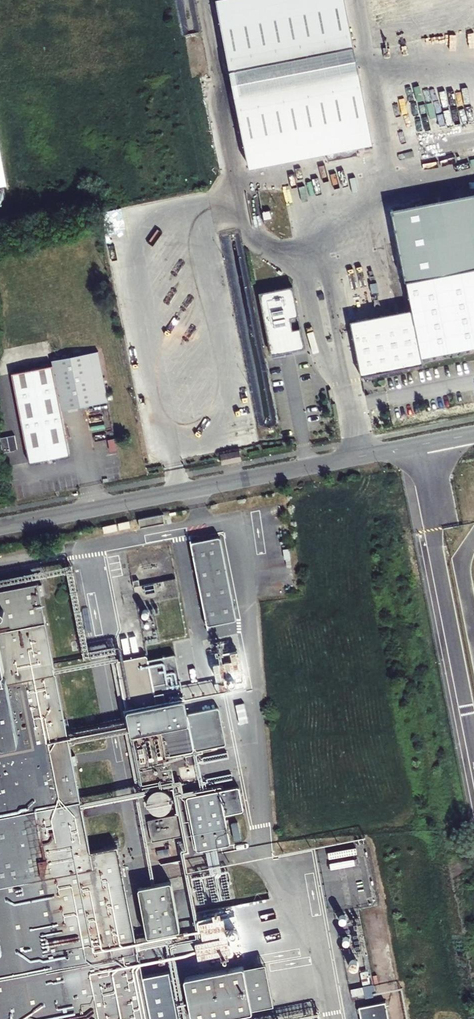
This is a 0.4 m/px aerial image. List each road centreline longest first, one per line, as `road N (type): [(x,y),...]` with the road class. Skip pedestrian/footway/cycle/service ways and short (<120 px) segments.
road 1 (unclassified): [(473,434),(225,483)]
road 2 (unclassified): [(0,527),(225,483)]

